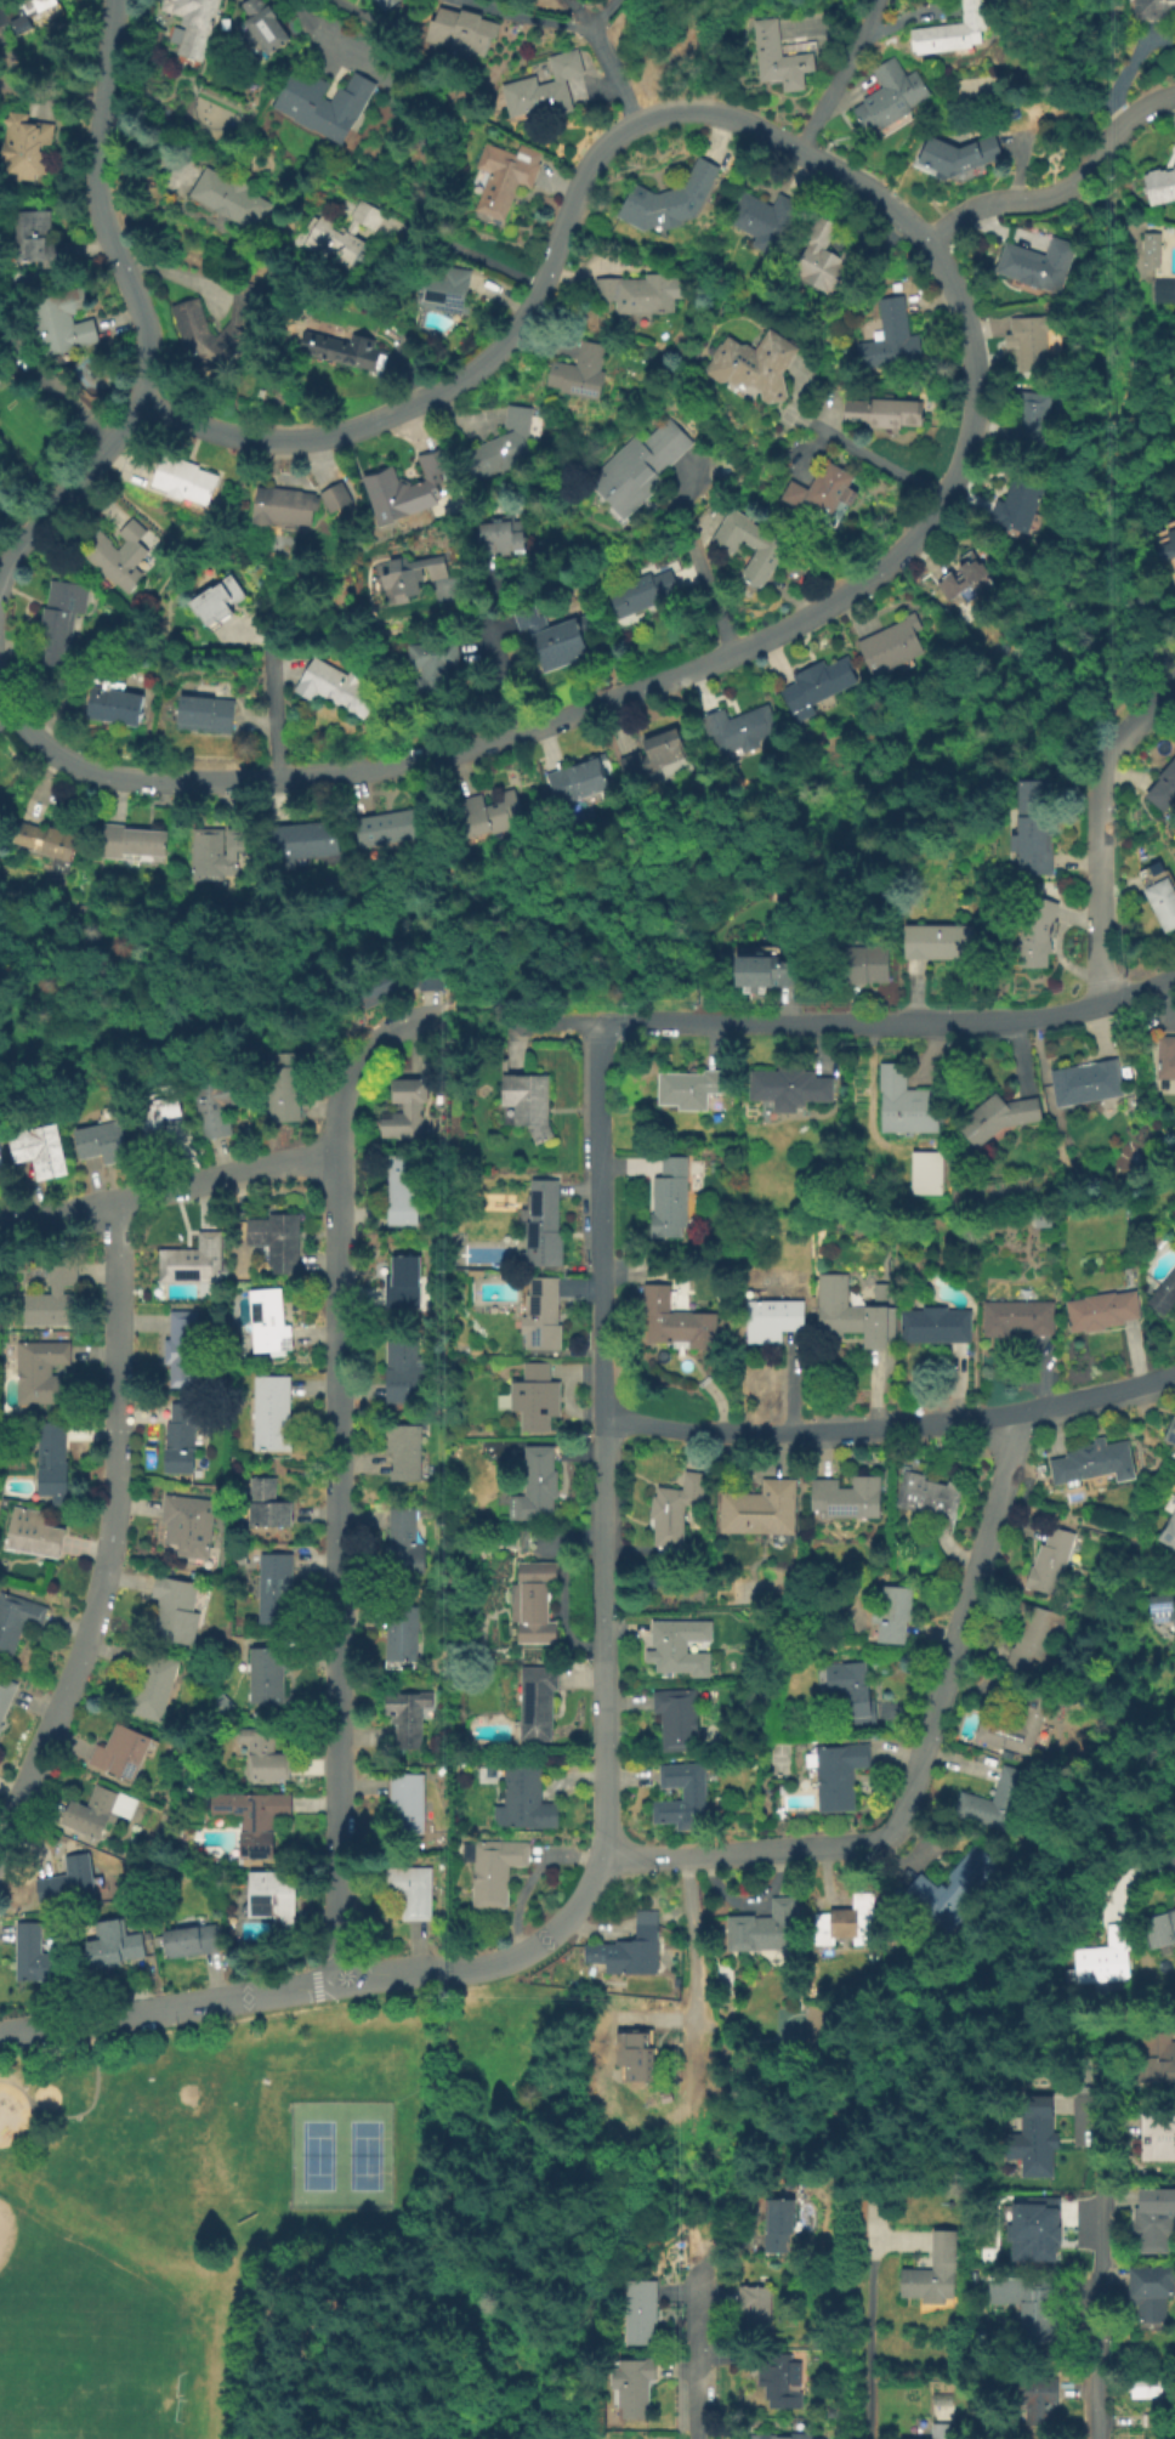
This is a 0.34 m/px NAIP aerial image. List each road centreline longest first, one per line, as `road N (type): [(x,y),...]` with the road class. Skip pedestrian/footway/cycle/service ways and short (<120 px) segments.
road 1 (residential): [(800,153),(882,198),(925,243),(957,299),(972,357),(970,427),(948,493),(930,523),(868,579),(744,650),(601,705),(361,771),(256,782),(113,778),(72,766),(12,713)]
road 2 (residential): [(800,153),(705,110),(635,121),(592,161),(520,331),(458,381),(357,427),(312,439),(262,439),(138,401)]
road 3 (residential): [(336,1158),(345,1979)]
road 4 (residential): [(596,1033),(603,1854)]
road 5 (residential): [(114,1202),(120,1459),(112,1542),(74,1677),(0,1846)]
road 6 (residential): [(114,0),(97,195),(141,312),(149,370),(115,438),(0,583)]
road 7 (residential): [(1174,1376),(1065,1407),(966,1423),(744,1431),(600,1422)]
road 8 (residential): [(1174,972),(1040,1016),(618,1021)]
road 9 (residential): [(481,1968),(345,1979),(0,2038)]
road 10 (residential): [(1001,1419),(1007,1464),(908,1800),(885,1834),(861,1845)]
road 11 (residential): [(1174,682),(1101,761),(1100,972),(1107,1000)]
road 12 (residential): [(1102,2093),(1098,2438)]
road 13 (residential): [(336,1158),(303,1158),(0,1228)]
road 14 (residential): [(925,243),(975,208),(1068,186),(1116,126),(1174,94)]
road 15 (residential): [(861,1845),(687,1857),(603,1854)]
road 16 (residential): [(687,1857),(693,2066)]
road 17 (residential): [(431,1020),(391,1028),(354,1056),(341,1084),(336,1158)]
road 18 (residential): [(697,2263),(698,2438)]
road 19 (residential): [(603,1854),(580,1901),(545,1940),(481,1968)]

